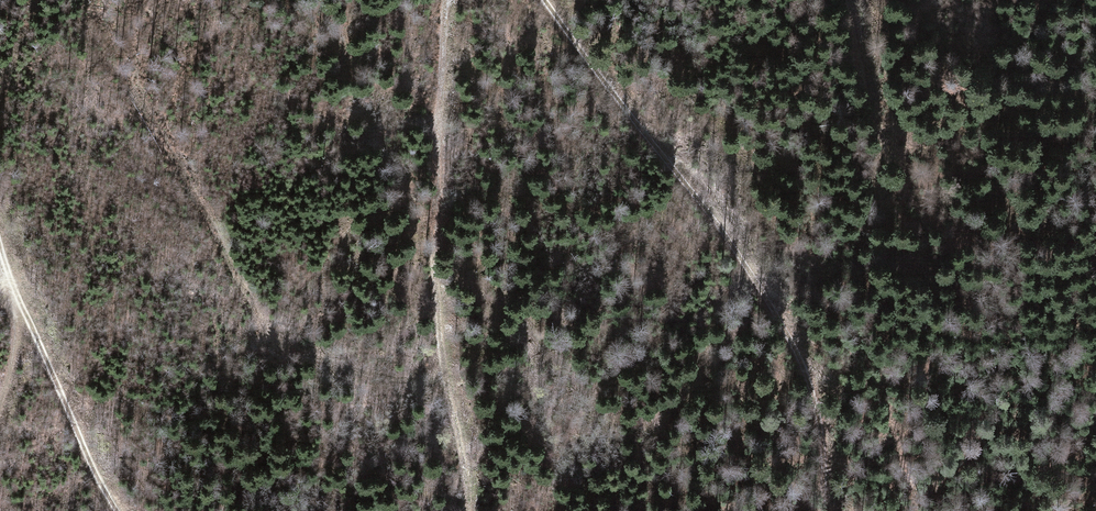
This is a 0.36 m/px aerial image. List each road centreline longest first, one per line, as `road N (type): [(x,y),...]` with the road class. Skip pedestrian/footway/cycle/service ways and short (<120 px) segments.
road 1 (track): [(548,0),(574,41),(673,152),(792,333),(822,440),(826,510)]
road 2 (track): [(470,510),(441,344),(435,248),(449,0)]
road 3 (track): [(120,510),(71,414),(0,233)]
road 4 (track): [(854,0),(879,91),(883,204)]
road 5 (track): [(21,292),(0,416)]

